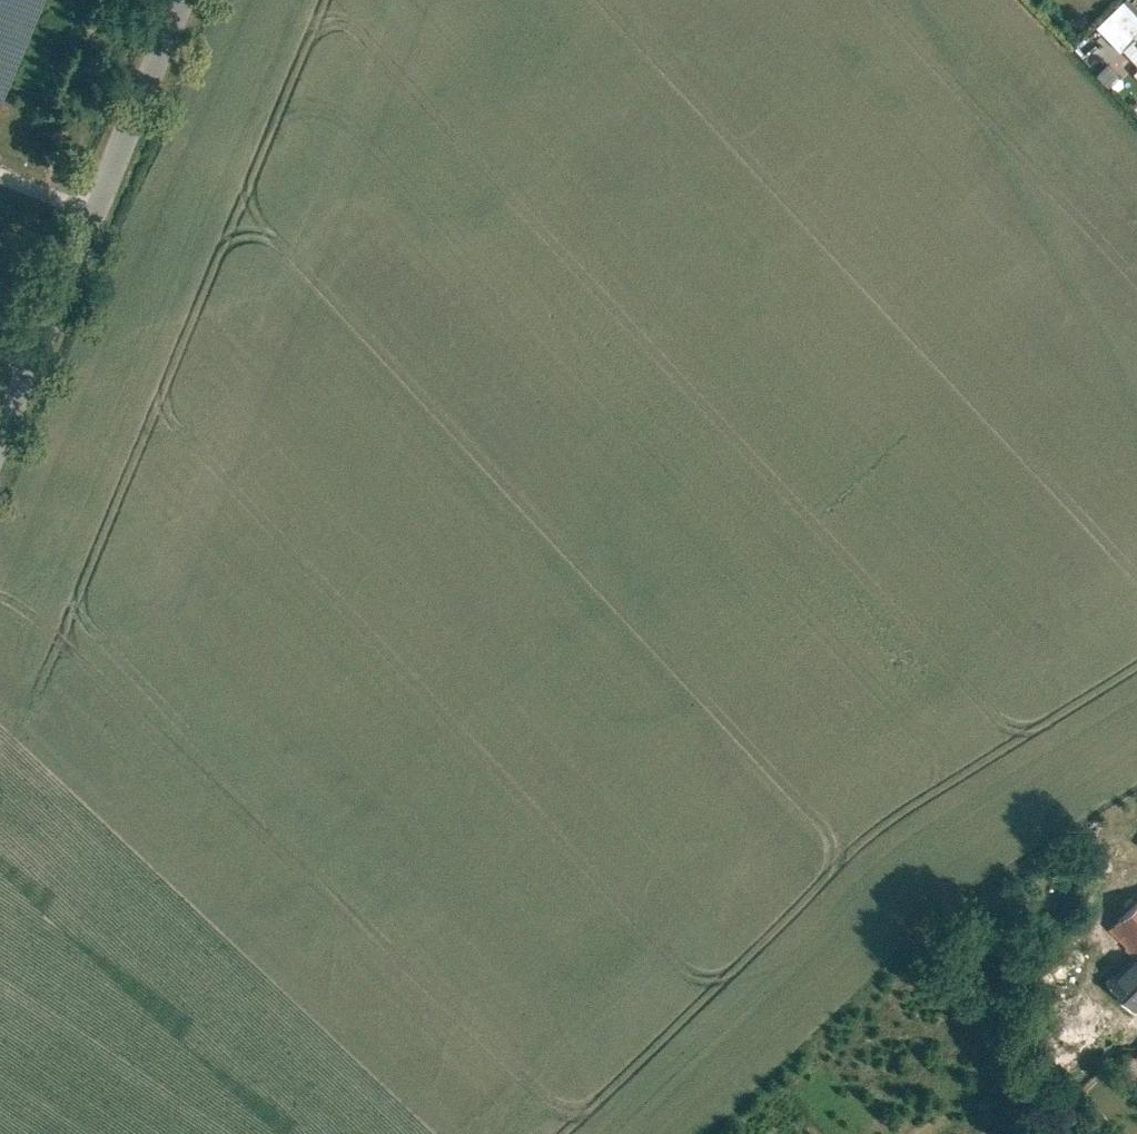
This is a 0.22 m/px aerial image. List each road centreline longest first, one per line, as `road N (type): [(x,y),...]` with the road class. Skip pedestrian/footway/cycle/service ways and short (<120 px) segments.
road 1 (unclassified): [(0,363),(155,0)]

